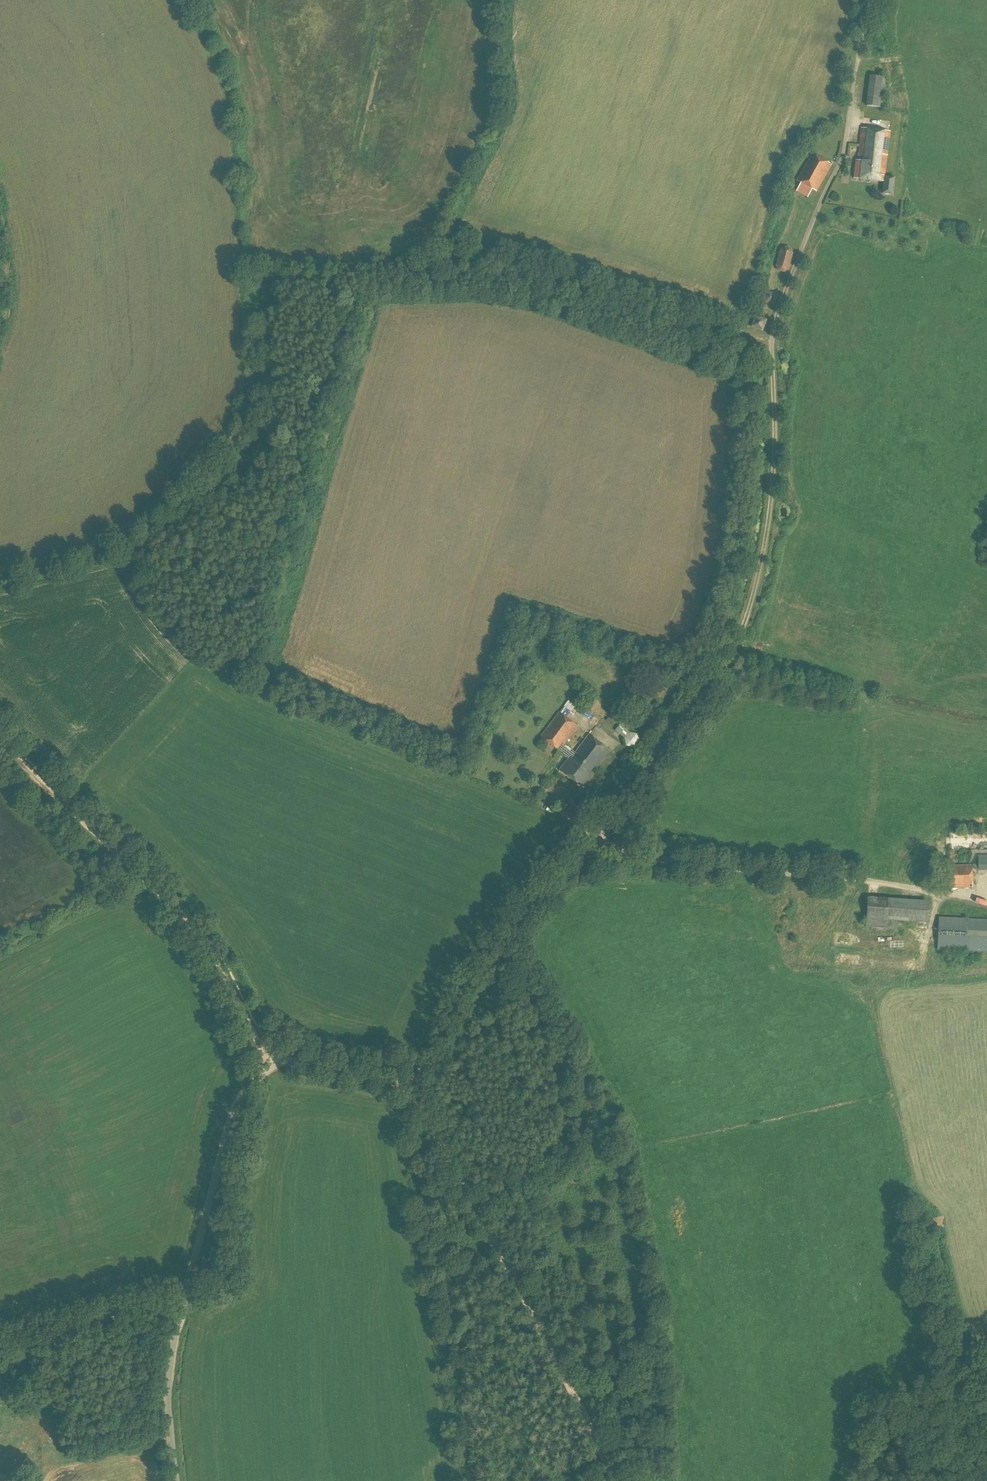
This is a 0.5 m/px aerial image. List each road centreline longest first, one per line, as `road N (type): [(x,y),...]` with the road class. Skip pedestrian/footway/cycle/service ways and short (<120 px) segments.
road 1 (track): [(601,841),(727,657),(755,588),(772,486),(770,344)]
road 2 (track): [(615,1480),(406,1079)]
road 3 (track): [(276,1060),(185,920),(0,737)]
road 4 (track): [(601,841),(675,861),(868,880),(986,906)]
road 5 (track): [(770,344),(843,152),(864,0)]
road 6 (track): [(406,1079),(438,1058),(465,1023),(536,901),(601,841)]
road 7 (unclassified): [(182,1299),(238,1105),(276,1060)]
road 8 (unclassified): [(0,1340),(182,1299)]
road 9 (unclassified): [(177,1480),(168,1408),(182,1299)]
road 10 (track): [(276,1060),(406,1079)]

